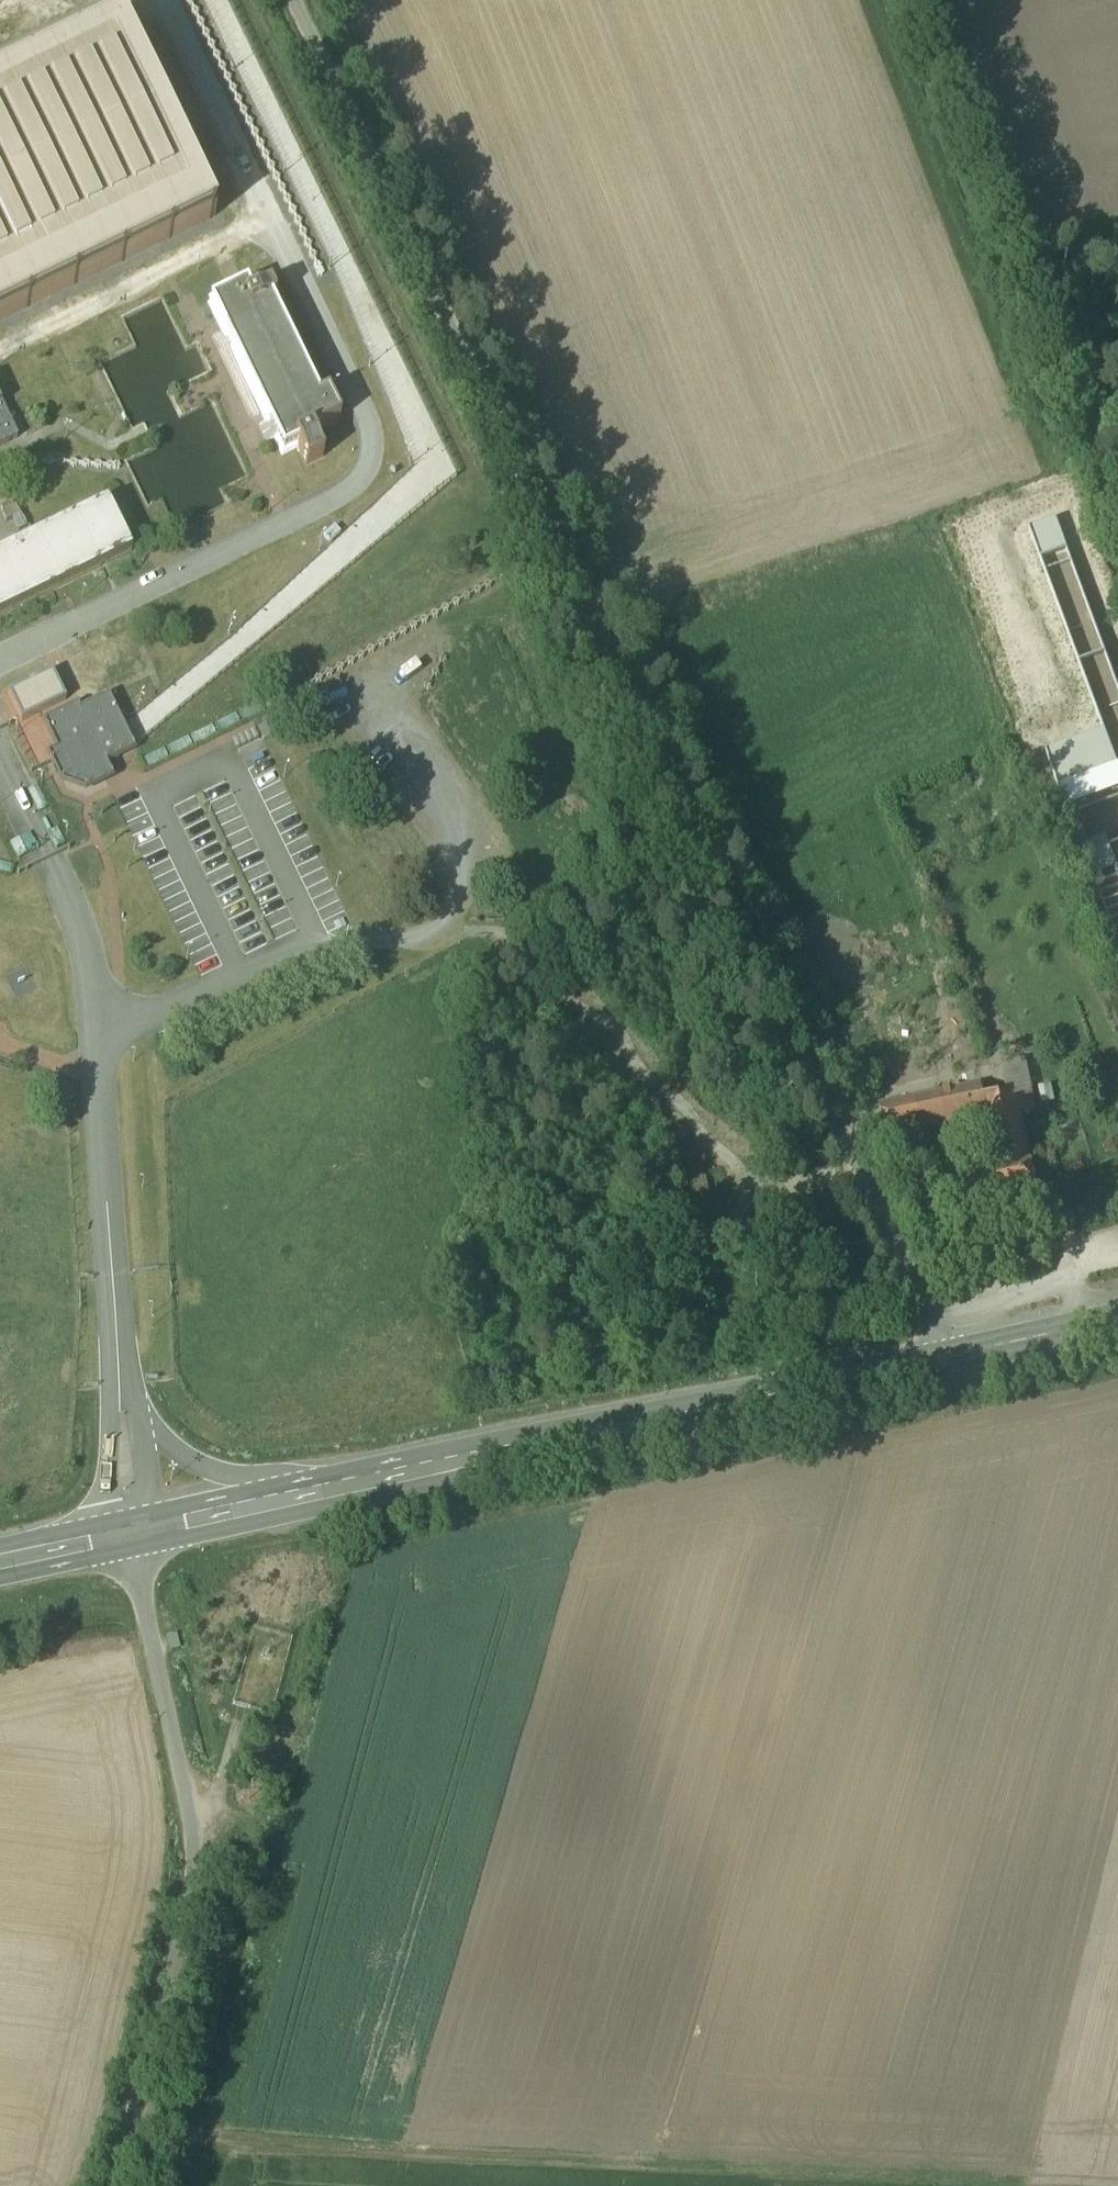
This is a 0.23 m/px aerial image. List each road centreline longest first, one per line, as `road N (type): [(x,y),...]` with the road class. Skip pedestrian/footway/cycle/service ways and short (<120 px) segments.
road 1 (unclassified): [(294,0),(931,1315),(940,1358)]
road 2 (secondary): [(125,1535),(940,1358)]
road 3 (unclassified): [(129,2185),(201,1876),(201,1833),(125,1535)]
road 4 (secondary): [(940,1358),(1117,1324)]
road 5 (secondary): [(0,1563),(125,1535)]

